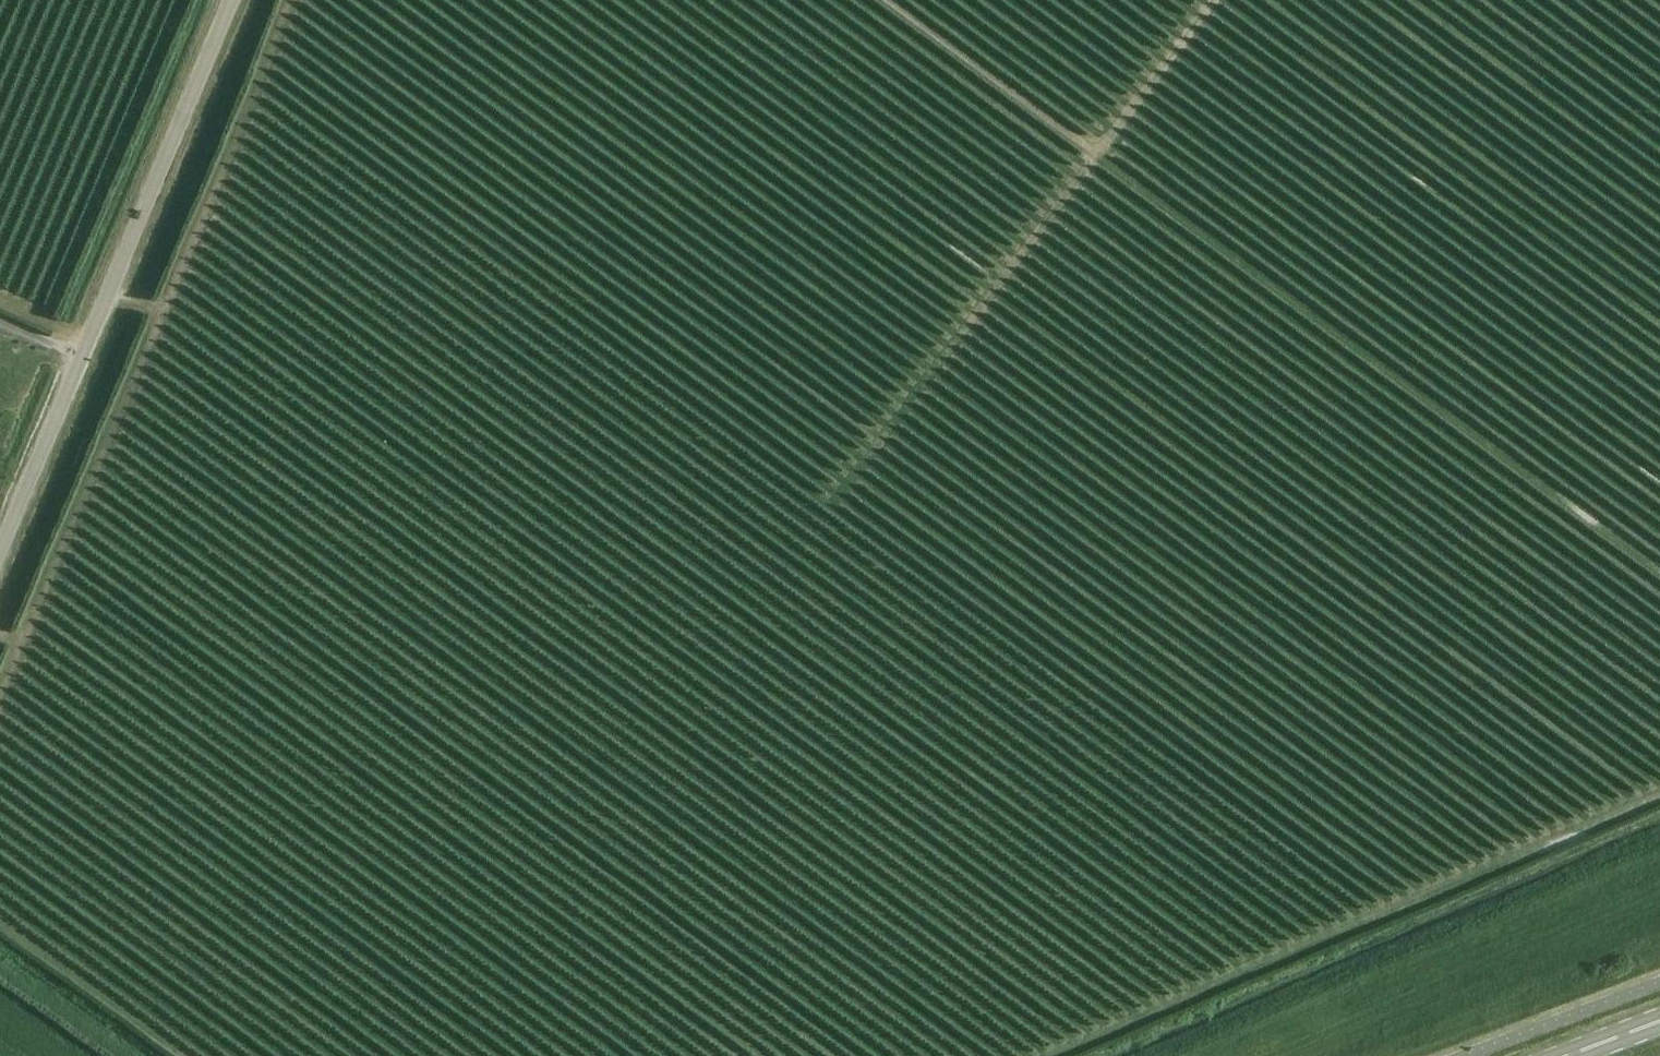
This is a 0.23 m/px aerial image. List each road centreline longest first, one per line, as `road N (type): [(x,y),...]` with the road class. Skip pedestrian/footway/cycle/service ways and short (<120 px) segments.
road 1 (unclassified): [(0,563),(238,0)]

